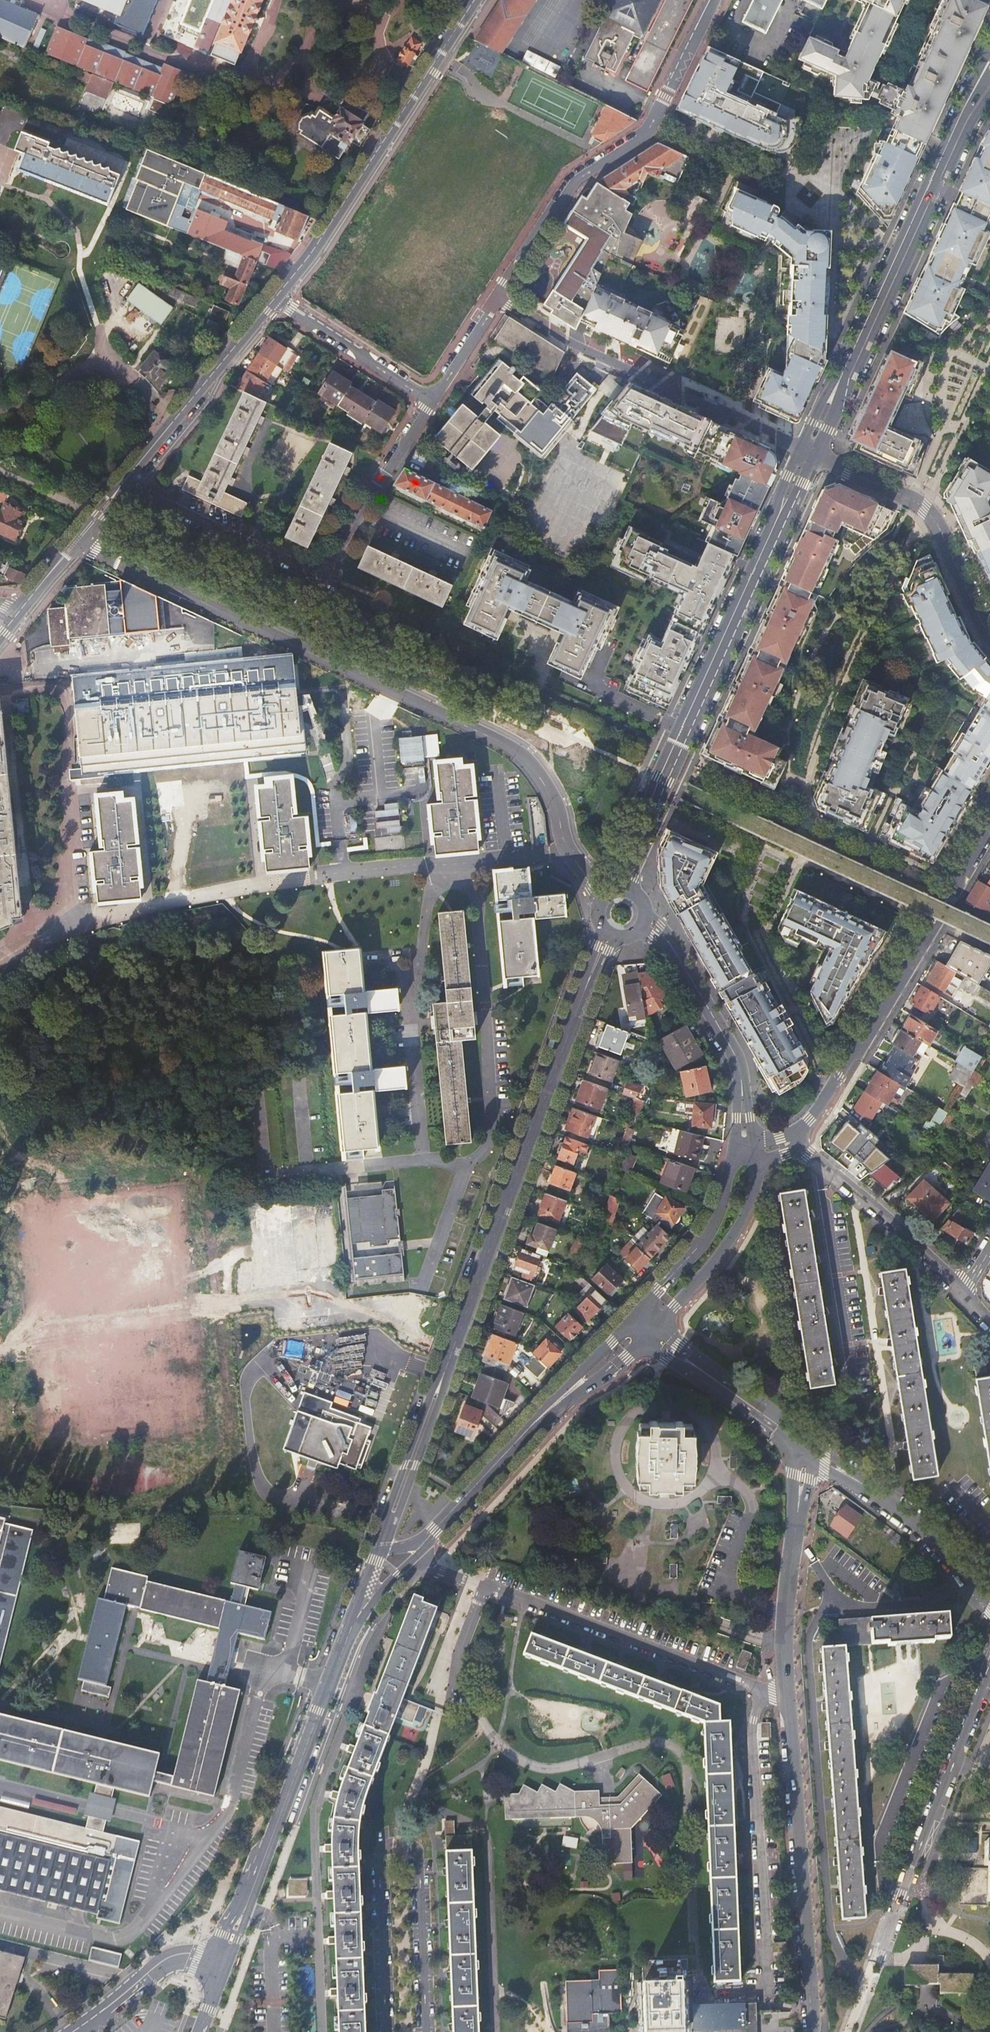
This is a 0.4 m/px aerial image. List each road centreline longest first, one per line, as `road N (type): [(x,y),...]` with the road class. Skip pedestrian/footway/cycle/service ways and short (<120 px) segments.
road 1 (secondary): [(604,927),(374,1552)]
road 2 (residential): [(569,851),(549,790),(502,743),(76,542)]
road 3 (residential): [(467,863),(479,910),(492,1124),(487,1145),(462,1166),(424,1160),(264,1176)]
road 4 (residential): [(788,1699),(411,1559)]
road 5 (residential): [(467,863),(317,876),(71,923)]
road 6 (residential): [(498,299),(576,181),(646,135),(714,0)]
road 7 (tertiary): [(795,1142),(989,828)]
road 8 (secondary): [(350,1630),(222,1966)]
road 9 (residential): [(800,448),(586,350),(498,299)]
road 10 (tertiary): [(788,1699),(813,2031)]
road 11 (secondary): [(647,813),(779,525)]
road 12 (tertiary): [(76,542),(274,300)]
road 13 (secondary): [(840,378),(969,100)]
road 14 (residential): [(71,923),(66,698),(51,688),(5,694),(5,683)]
road 15 (residential): [(813,454),(925,510),(989,640)]
road 16 (tertiary): [(274,300),(417,89)]
road 17 (tertiary): [(806,1446),(786,1618),(788,1699)]
road 18 (residential): [(896,1901),(989,1668)]
road 19 (tertiary): [(806,1446),(918,1525),(989,1596)]
road 20 (residential): [(29,0),(189,65),(249,76)]
road 21 (residential): [(795,1142),(963,1294)]
road 22 (secondary): [(430,1536),(573,1389)]
road 23 (secondary): [(651,1335),(721,1255),(747,1212),(755,1174)]
road 24 (tertiary): [(651,1335),(806,1446)]
road 25 (secondary): [(732,1164),(706,1237),(632,1321)]
road 26 (residential): [(274,300),(432,402)]
road 27 (secondary): [(741,1072),(671,944),(643,919)]
road 28 (tertiary): [(222,1966),(171,1957),(72,2031)]
road 29 (residential): [(849,2031),(896,1901)]
road 30 (residential): [(432,402),(498,299)]

